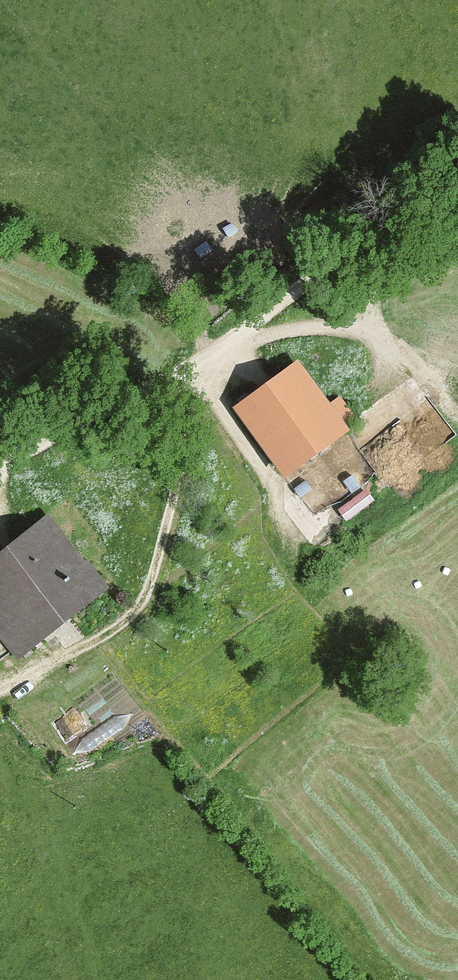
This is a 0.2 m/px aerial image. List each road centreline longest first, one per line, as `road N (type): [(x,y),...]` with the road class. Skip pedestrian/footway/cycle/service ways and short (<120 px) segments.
road 1 (track): [(387,377),(381,348),(368,333),(337,327),(225,346),(202,394),(174,511),(136,615),(0,689)]
road 2 (track): [(0,469),(203,362),(457,181)]
road 3 (track): [(202,394),(272,495),(142,604)]
road 4 (track): [(91,979),(0,764)]

